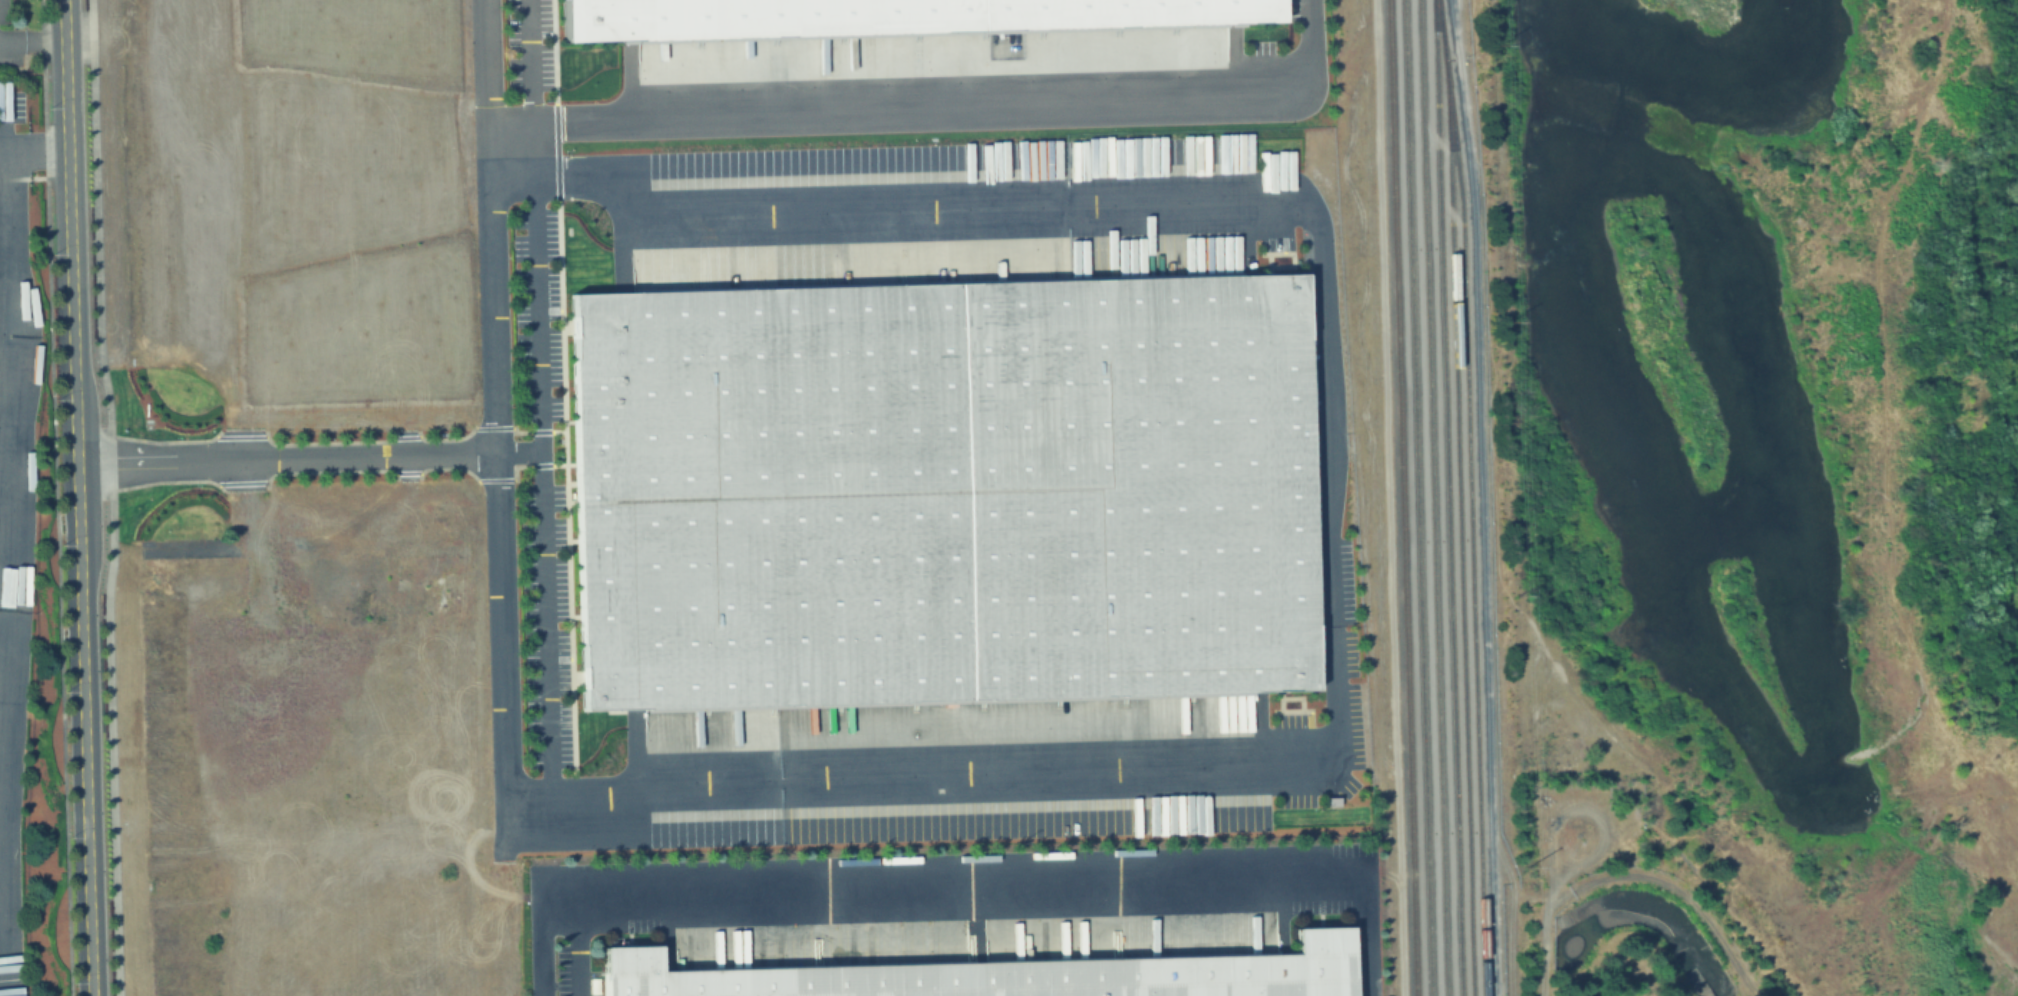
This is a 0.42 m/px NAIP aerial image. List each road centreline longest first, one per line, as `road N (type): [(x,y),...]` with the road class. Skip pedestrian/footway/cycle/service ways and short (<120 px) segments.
road 1 (primary): [(93,995),(65,0)]

